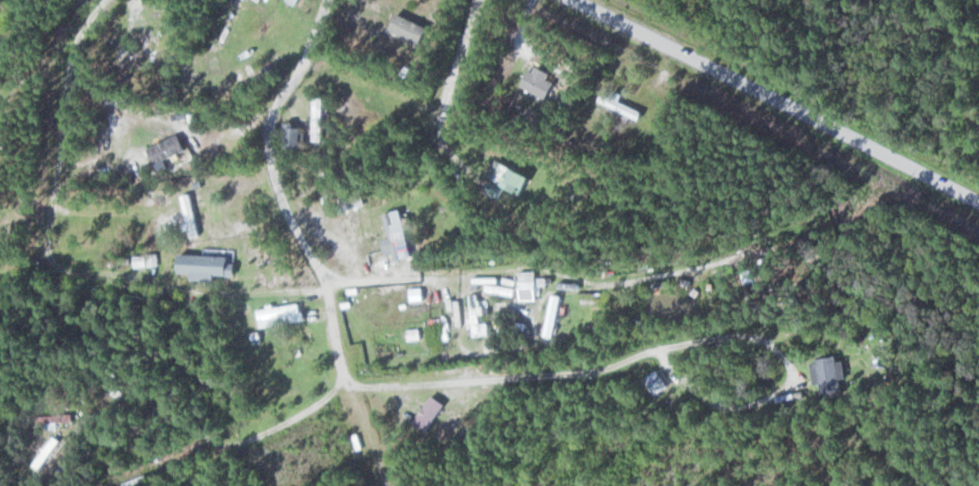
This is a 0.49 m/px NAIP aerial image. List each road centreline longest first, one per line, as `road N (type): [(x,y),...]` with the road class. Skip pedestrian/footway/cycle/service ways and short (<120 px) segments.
road 1 (residential): [(377,485),(328,284),(292,222),(271,153),(279,105),(331,0)]
road 2 (residential): [(575,0),(978,202)]
road 3 (residential): [(347,381),(0,469)]

